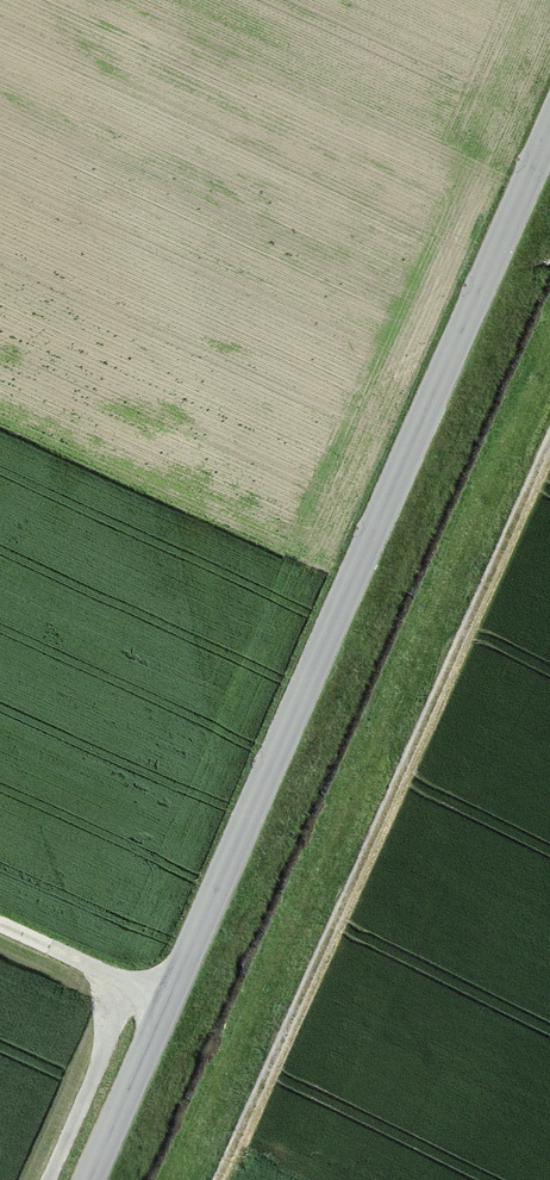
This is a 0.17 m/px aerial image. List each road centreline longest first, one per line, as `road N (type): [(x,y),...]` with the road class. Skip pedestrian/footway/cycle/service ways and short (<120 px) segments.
road 1 (tertiary): [(89,1179),(549,130)]
road 2 (track): [(549,449),(220,1179)]
road 3 (track): [(135,985),(48,1179)]
road 4 (track): [(0,924),(170,1001)]

